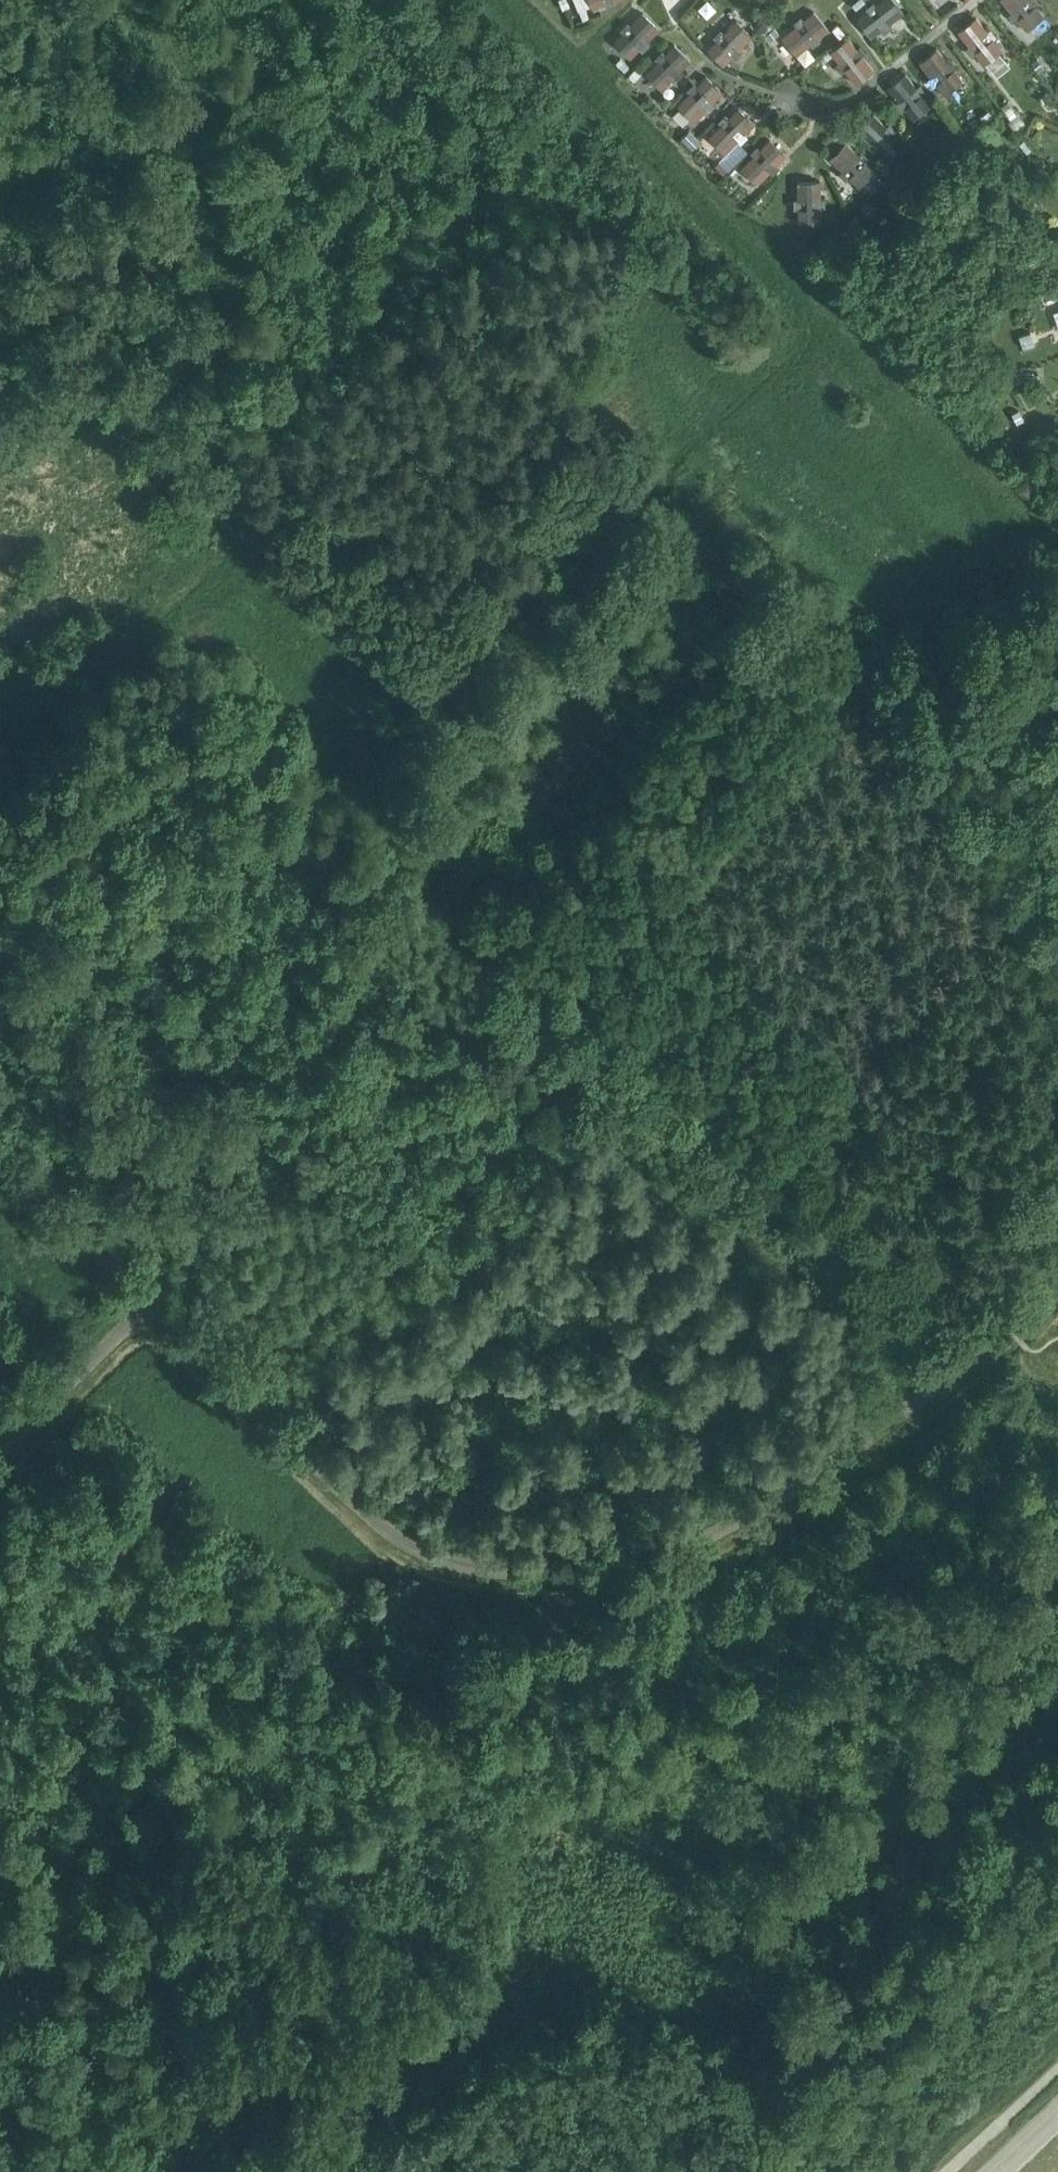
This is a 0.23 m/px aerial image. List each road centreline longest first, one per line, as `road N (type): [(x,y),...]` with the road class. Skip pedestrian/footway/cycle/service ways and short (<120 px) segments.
road 1 (unclassified): [(1057,1272),(910,1410),(721,1536),(624,1575),(535,1595),(449,1580),(367,1547),(146,1309),(0,1447)]
road 2 (track): [(146,1309),(0,1164)]

